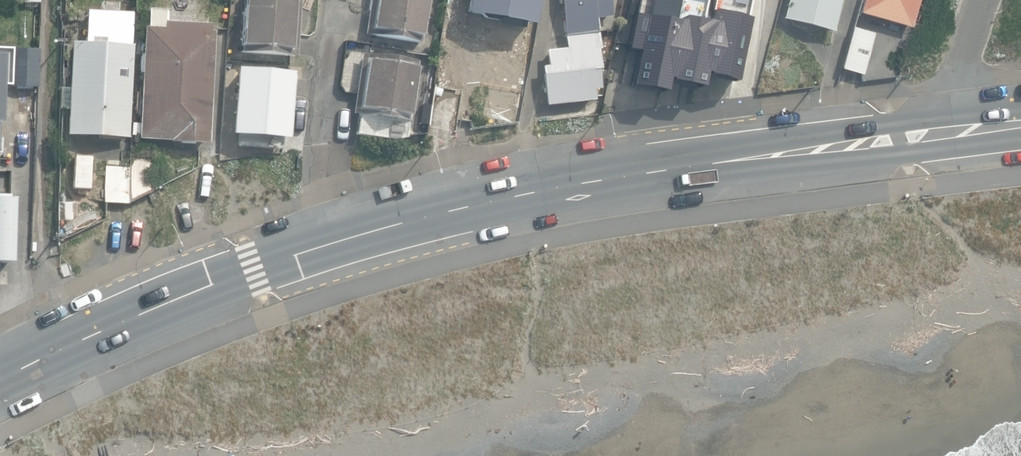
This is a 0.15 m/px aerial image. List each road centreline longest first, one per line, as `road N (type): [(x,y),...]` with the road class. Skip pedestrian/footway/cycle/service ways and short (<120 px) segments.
road 1 (secondary): [(1020,124),(534,187),(430,212),(84,333),(0,375)]

